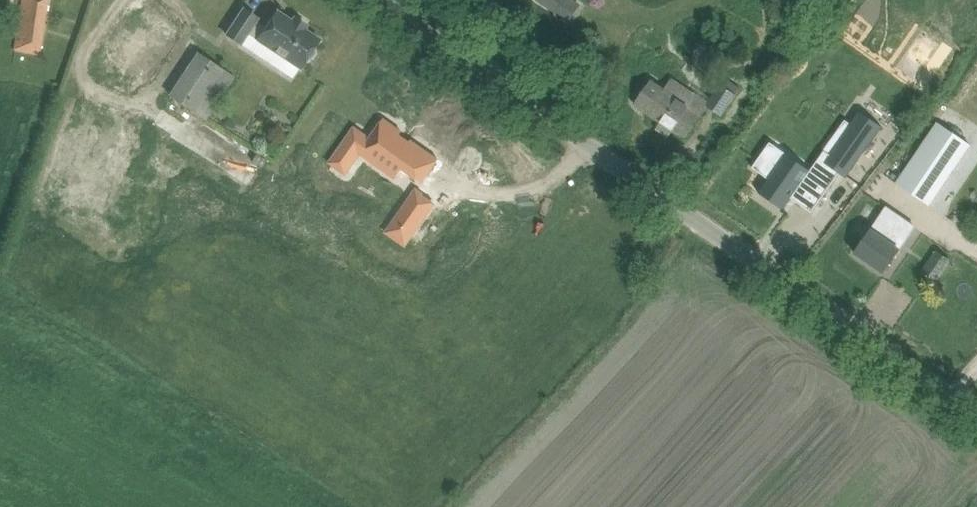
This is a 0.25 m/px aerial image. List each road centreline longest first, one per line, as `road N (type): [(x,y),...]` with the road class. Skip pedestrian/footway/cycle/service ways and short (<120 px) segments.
road 1 (unclassified): [(976,413),(381,0)]

